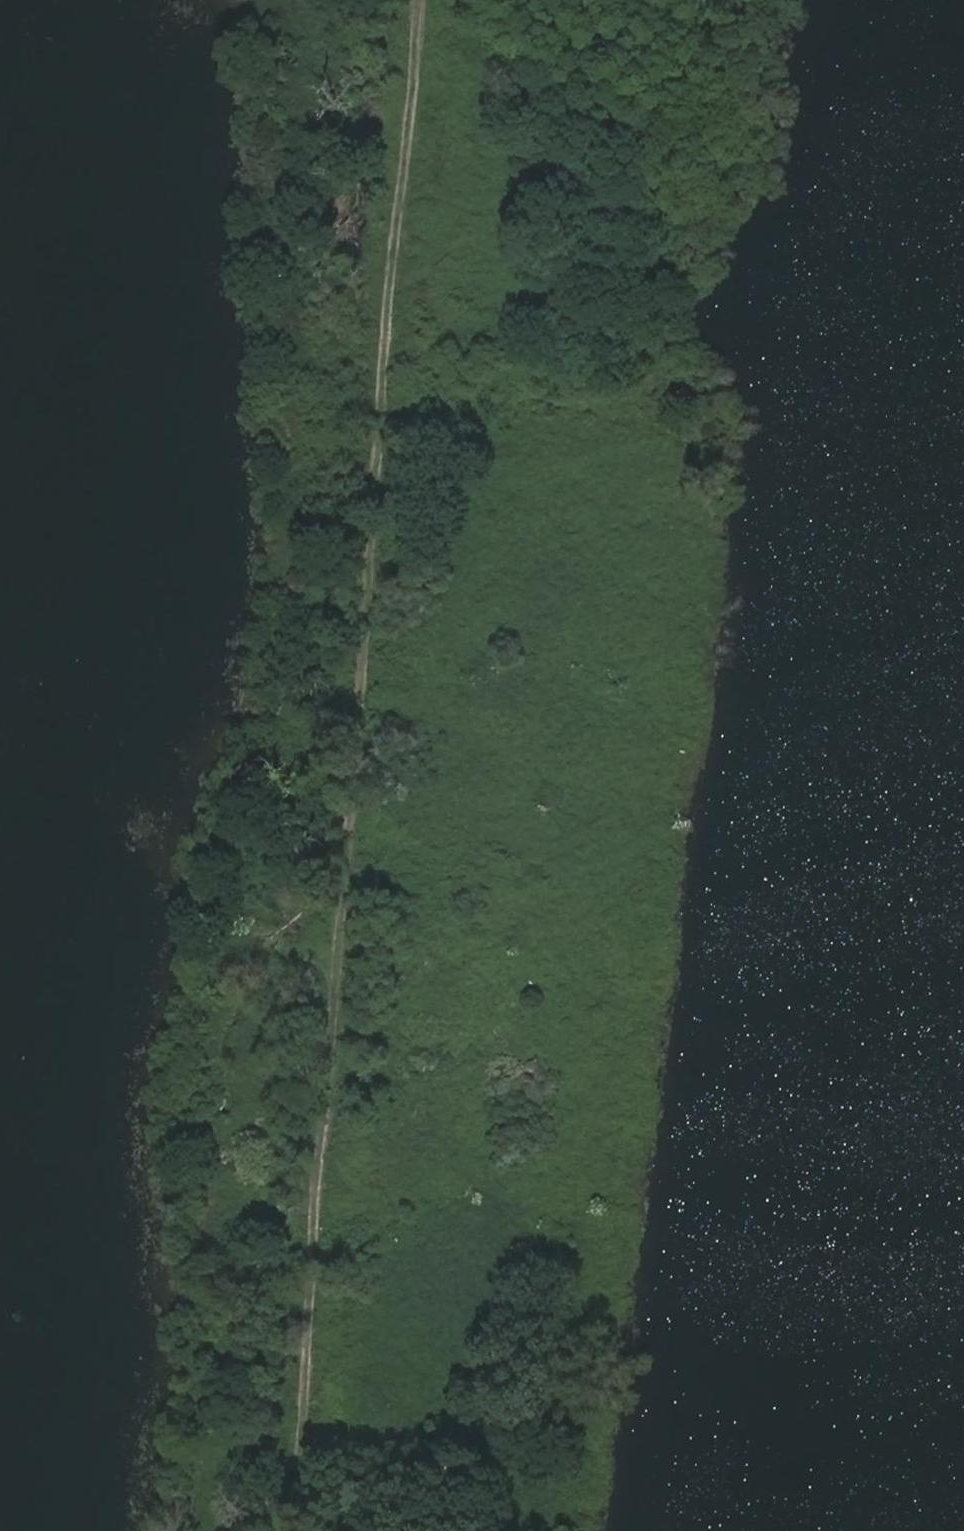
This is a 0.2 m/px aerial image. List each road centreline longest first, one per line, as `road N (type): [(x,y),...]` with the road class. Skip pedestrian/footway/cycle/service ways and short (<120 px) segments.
road 1 (track): [(289,1530),(314,1097),(415,0)]

